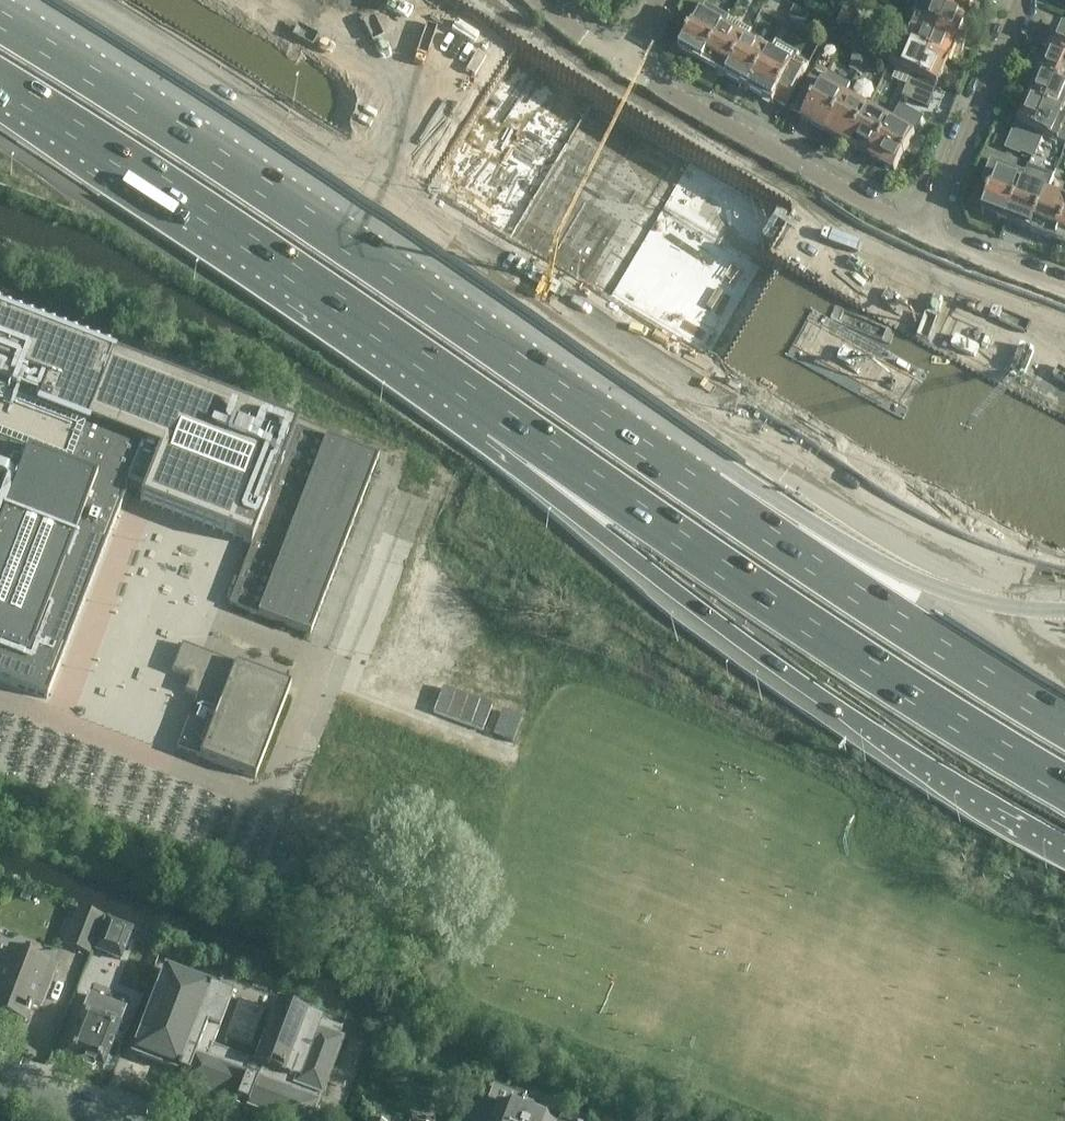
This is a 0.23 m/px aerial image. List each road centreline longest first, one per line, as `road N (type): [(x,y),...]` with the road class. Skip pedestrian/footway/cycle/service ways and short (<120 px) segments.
road 1 (motorway): [(48,0),(543,305),(1064,607)]
road 2 (motorway): [(1064,486),(670,274),(281,0)]
road 3 (motorway): [(1064,374),(893,298),(392,0)]
road 4 (motorway): [(504,423),(597,528),(787,676),(1064,851)]
road 5 (motorway): [(504,423),(1064,792)]
road 6 (motorway): [(653,453),(121,82)]
road 7 (motorway): [(0,89),(504,423)]
road 8 (motorway): [(504,423),(121,82)]
road 9 (motorway): [(1064,735),(653,453)]
road 10 (motorway): [(1064,609),(993,602),(909,574),(729,468),(653,453)]
road 11 (residential): [(928,226),(626,59)]
road 12 (unclassified): [(928,226),(1024,0)]
road 13 (residential): [(1064,277),(928,226)]
road 14 (motorway): [(121,82),(0,10)]

